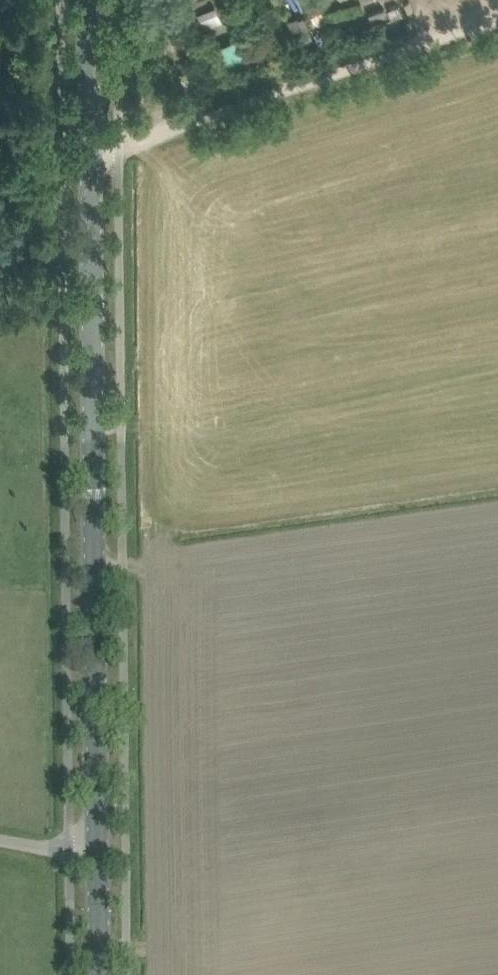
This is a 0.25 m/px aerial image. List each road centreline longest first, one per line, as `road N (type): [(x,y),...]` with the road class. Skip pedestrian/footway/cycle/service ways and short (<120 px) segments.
road 1 (secondary): [(98,852),(89,0)]
road 2 (secondary): [(99,974),(98,852)]

